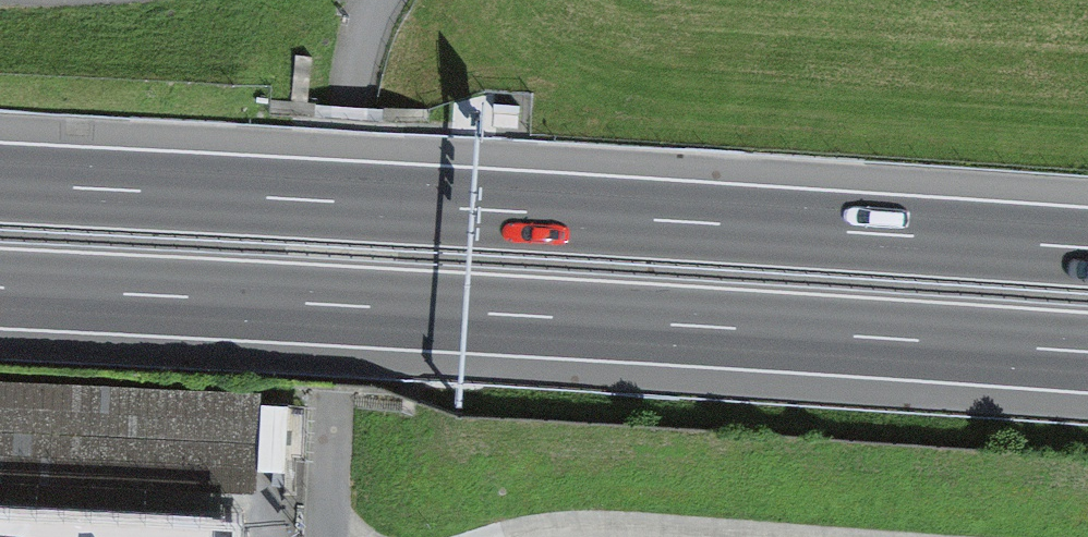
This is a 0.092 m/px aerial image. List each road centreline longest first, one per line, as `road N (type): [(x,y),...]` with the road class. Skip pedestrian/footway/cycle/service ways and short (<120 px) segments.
road 1 (motorway): [(0,288),(468,309),(1087,353)]
road 2 (motorway): [(1087,252),(0,187)]

